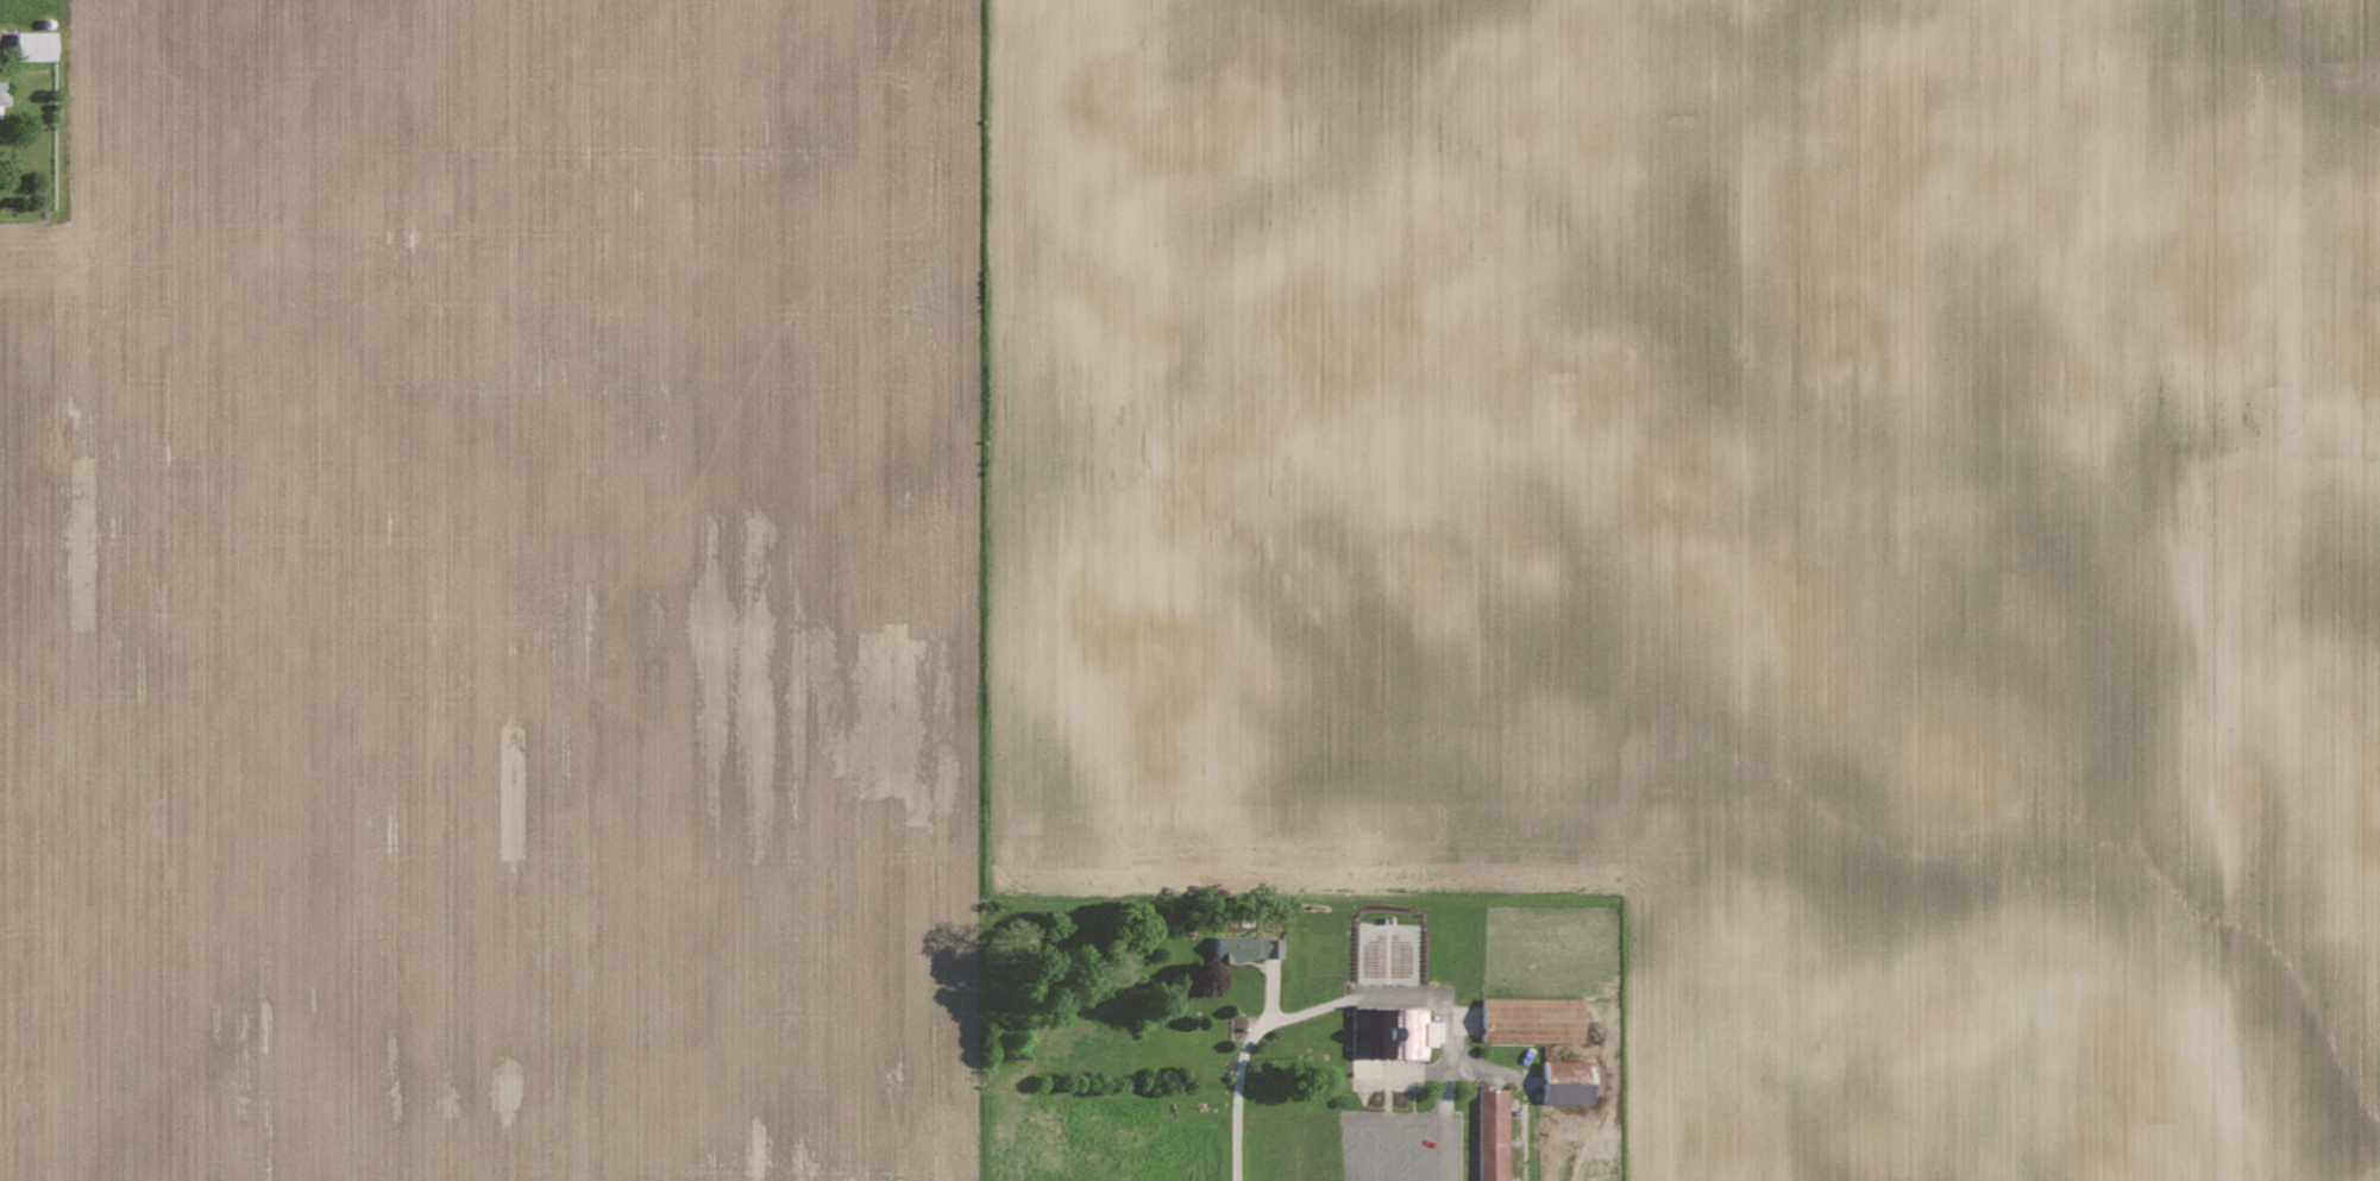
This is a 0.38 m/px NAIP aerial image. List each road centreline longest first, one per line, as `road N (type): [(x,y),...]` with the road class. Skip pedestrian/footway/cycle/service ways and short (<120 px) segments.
road 1 (residential): [(1237,1180),(1242,1057),(1257,1034),(1333,1006)]

